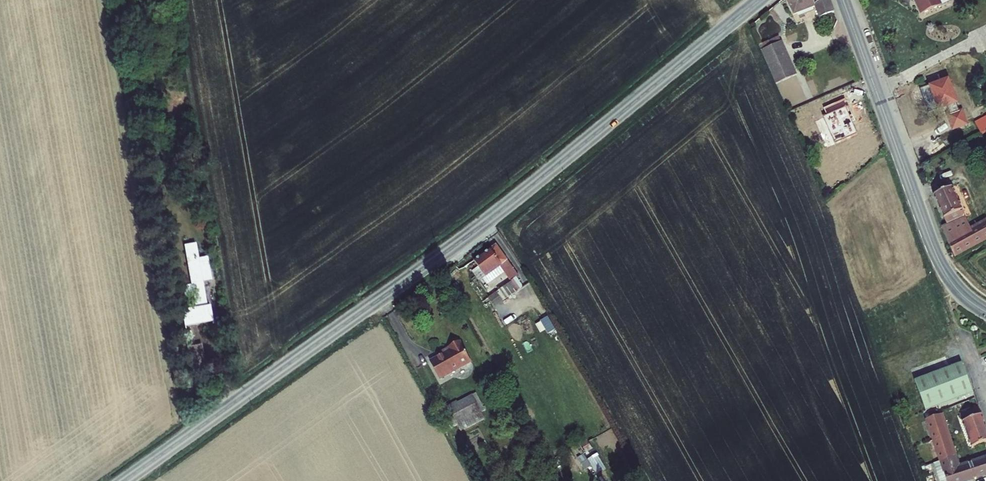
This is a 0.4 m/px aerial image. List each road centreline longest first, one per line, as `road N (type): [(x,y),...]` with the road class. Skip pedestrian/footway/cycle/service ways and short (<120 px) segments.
road 1 (tertiary): [(759,0),(489,221),(124,480)]
road 2 (secondary): [(985,313),(955,286),(936,254),(843,0)]

